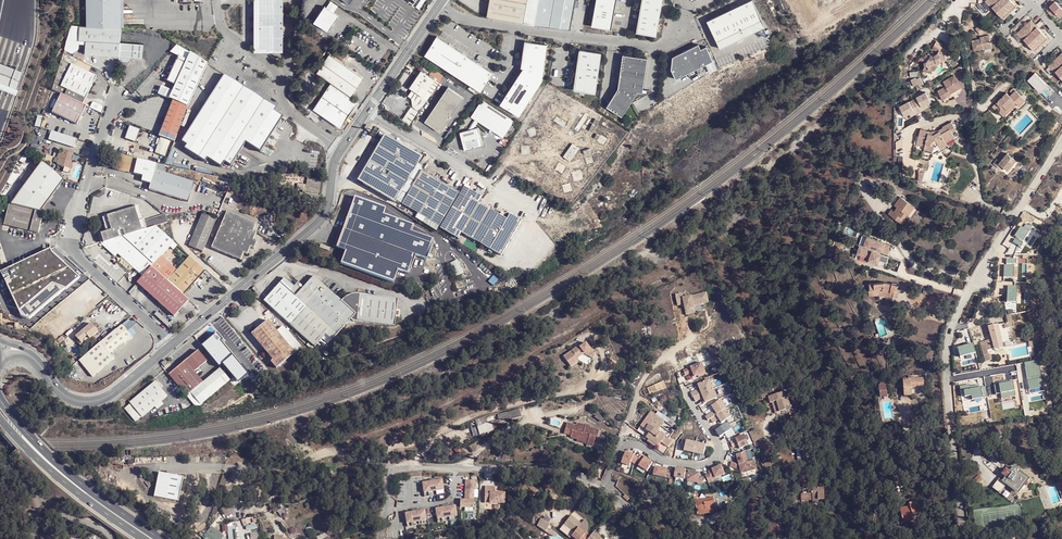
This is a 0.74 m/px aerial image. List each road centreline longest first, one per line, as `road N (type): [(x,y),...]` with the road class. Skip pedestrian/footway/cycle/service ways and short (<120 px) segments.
road 1 (residential): [(1061,140),(951,327),(946,357),(963,538)]
road 2 (unclassified): [(122,94),(99,140),(72,239),(77,258),(171,345)]
road 3 (residential): [(655,538),(601,486),(565,474),(390,469)]
road 4 (unclassified): [(171,345),(322,219),(342,148)]
road 5 (unclassified): [(439,4),(460,19),(662,49),(684,24)]
road 6 (unclassified): [(342,148),(439,4)]
road 7 (unclassified): [(38,362),(66,396),(89,402),(116,391),(171,345)]
road 8 (residential): [(235,467),(281,466),(330,452),(390,469)]
road 9 (residential): [(0,459),(63,515),(98,524),(116,538)]
road 10 (motorway): [(0,128),(29,49),(32,0)]

